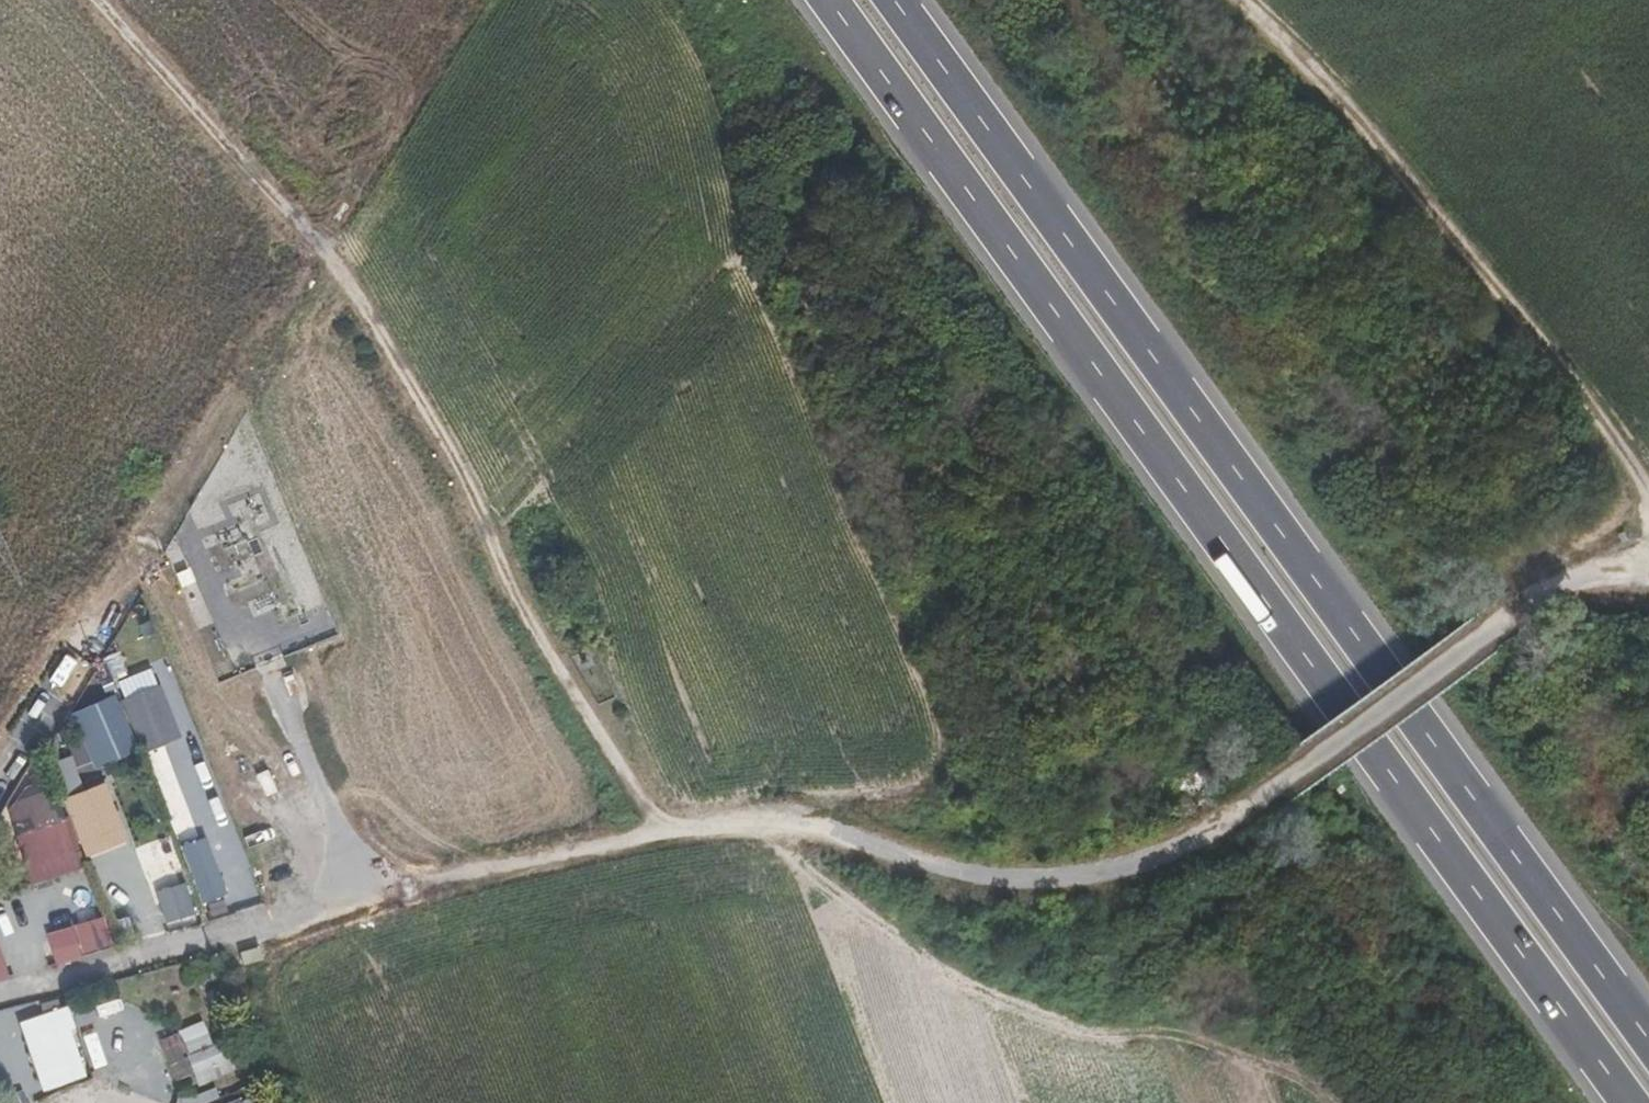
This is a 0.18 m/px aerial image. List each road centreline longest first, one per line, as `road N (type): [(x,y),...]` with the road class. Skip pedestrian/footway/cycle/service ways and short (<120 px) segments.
road 1 (unclassified): [(0,993),(661,832),(750,822),(828,827),(980,874),(1021,879),(1099,871),(1175,848),(1252,806),(1539,595),(1604,584),(1648,591)]
road 2 (motorway): [(833,0),(1633,1102)]
road 3 (motorway): [(1648,1038),(915,0)]
road 4 (track): [(102,0),(331,251),(433,419),(514,591),(661,832)]
road 5 (track): [(0,791),(475,0)]
road 6 (track): [(1648,491),(1633,460),(1369,137),(1219,0)]

